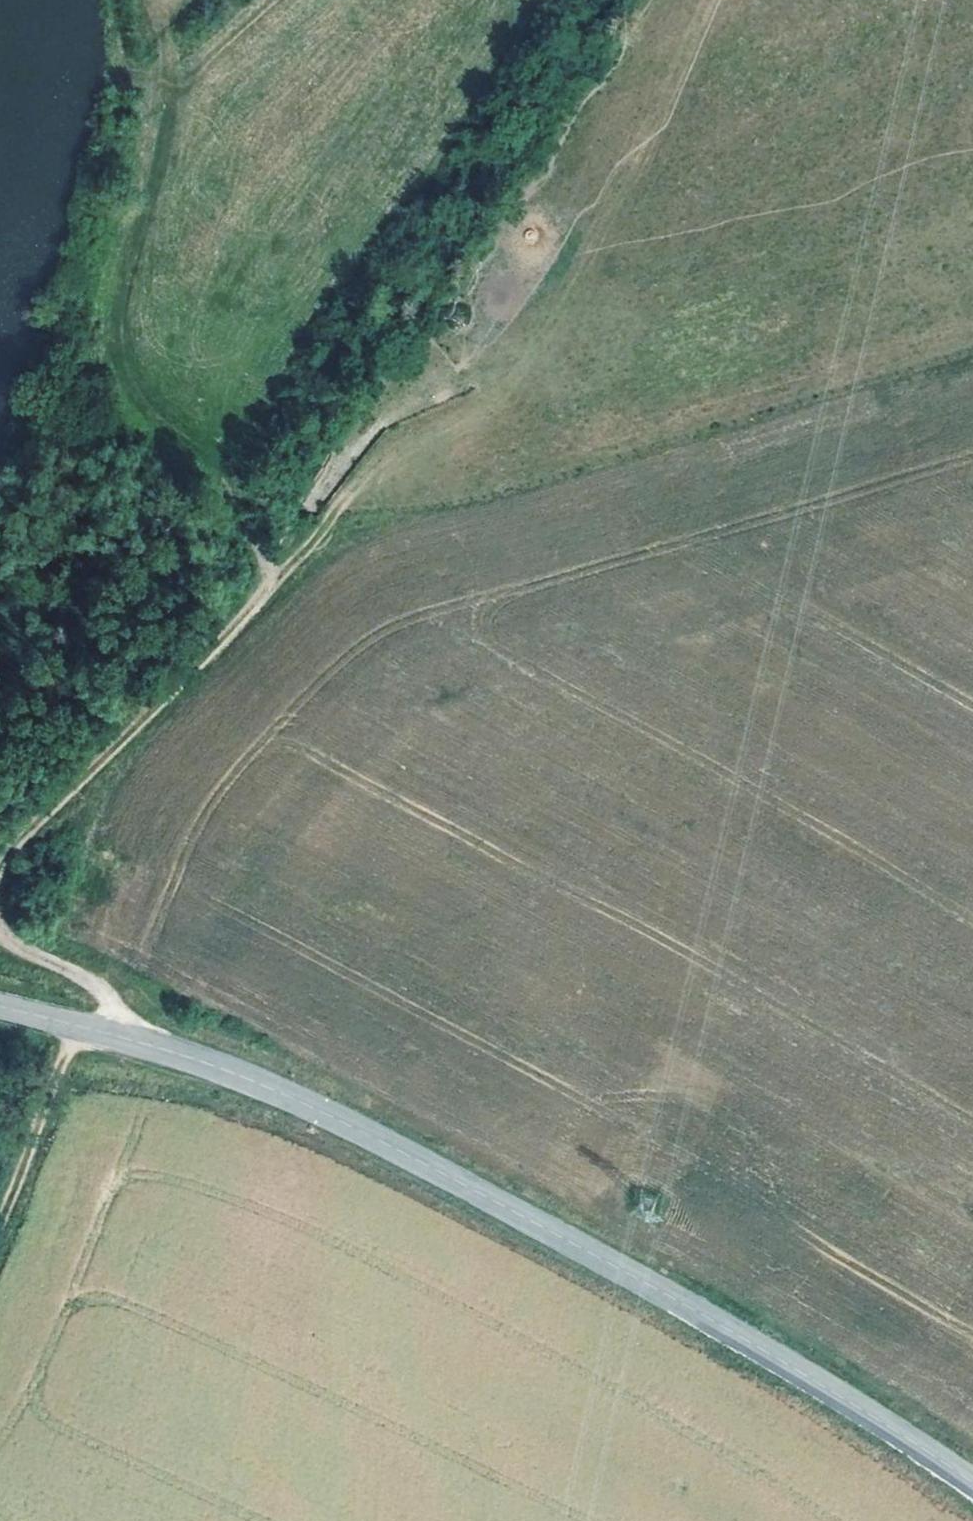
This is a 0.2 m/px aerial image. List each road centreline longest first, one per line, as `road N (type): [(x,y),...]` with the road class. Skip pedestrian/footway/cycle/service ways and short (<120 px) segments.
road 1 (tertiary): [(972,1487),(731,1335),(296,1102),(118,1034),(0,1006)]
road 2 (track): [(0,860),(8,841),(268,568),(227,461)]
road 3 (track): [(118,1034),(100,994),(80,974),(0,931)]

